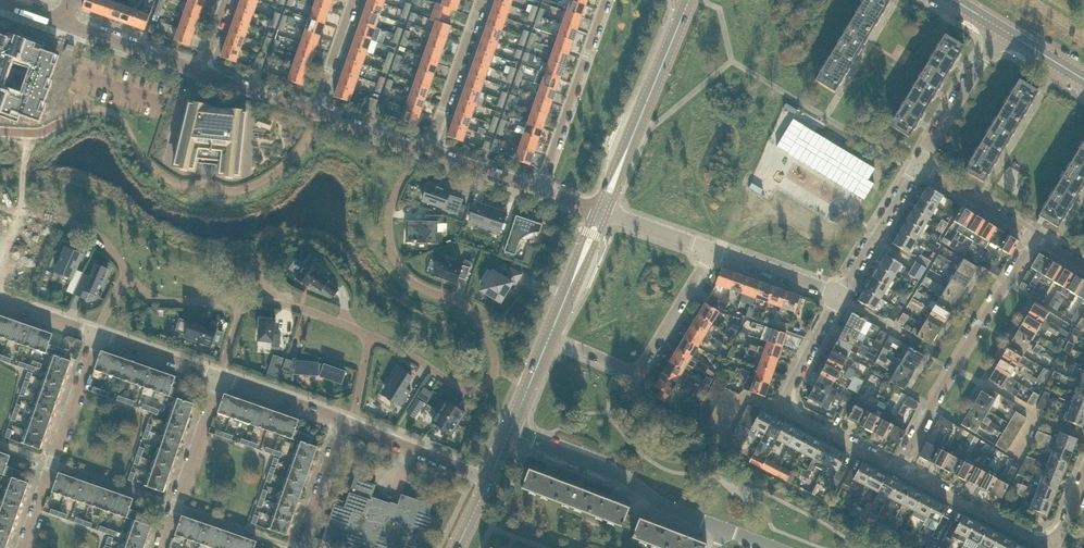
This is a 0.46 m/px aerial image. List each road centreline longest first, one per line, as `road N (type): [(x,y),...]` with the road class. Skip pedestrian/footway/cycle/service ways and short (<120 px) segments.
road 1 (residential): [(900,470),(776,404),(838,288)]
road 2 (residential): [(1035,237),(900,470)]
road 3 (residential): [(549,337),(640,369),(716,248)]
road 4 (residential): [(1083,472),(1064,522),(1032,539),(900,470)]
road 5 (residential): [(724,529),(665,505),(625,477),(514,433)]
road 6 (residential): [(24,547),(97,334)]
road 7 (residential): [(203,71),(1,1)]
road 8 (residential): [(540,189),(606,0)]
road 9 (tertiary): [(614,181),(690,0)]
road 10 (residential): [(220,376),(162,547)]
road 11 (residential): [(919,165),(1002,29)]
road 12 (residential): [(481,0),(429,150)]
road 13 (residential): [(489,479),(344,419)]
road 14 (residential): [(838,288),(919,165)]
road 15 (residential): [(919,165),(1035,237)]
road 16 (residential): [(300,547),(344,419)]
road 17 (residential): [(344,419),(220,376)]
road 18 (residential): [(220,376),(97,334)]
road 19 (residential): [(838,288),(716,248)]
road 20 (residential): [(429,150),(315,109)]

